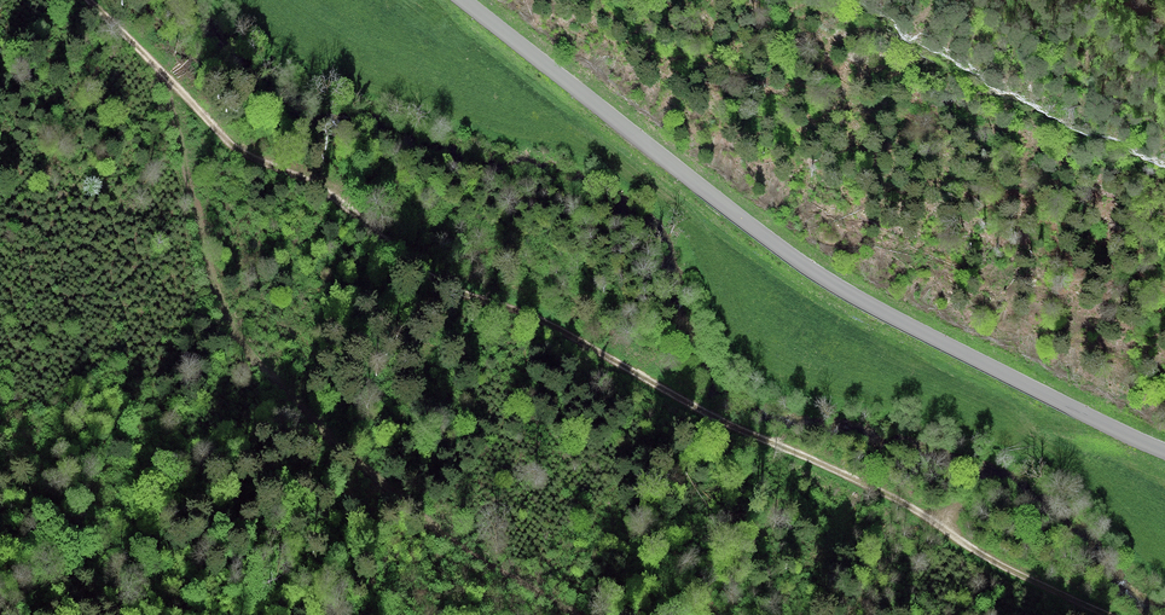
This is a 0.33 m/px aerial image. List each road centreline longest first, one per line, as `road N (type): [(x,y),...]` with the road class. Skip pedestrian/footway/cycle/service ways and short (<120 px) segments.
road 1 (track): [(1107,614),(613,360),(454,291),(392,248),(347,193),(249,159),(90,0)]
road 2 (tertiary): [(462,0),(820,275),(1164,452)]
road 3 (track): [(162,70),(210,282),(245,348),(436,534),(574,614)]

